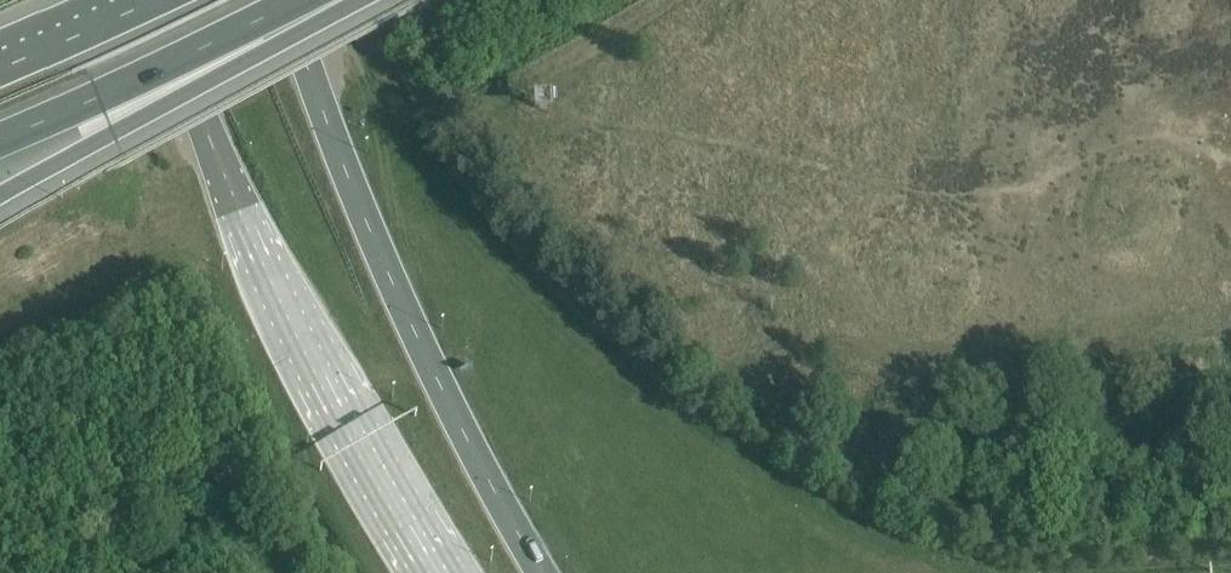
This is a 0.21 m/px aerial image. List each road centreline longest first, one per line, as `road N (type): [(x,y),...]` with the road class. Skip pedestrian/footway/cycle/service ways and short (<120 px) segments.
road 1 (trunk): [(161,0),(271,281),(430,572)]
road 2 (trunk): [(542,572),(440,394),(289,0)]
road 3 (motorway): [(0,196),(316,0)]
road 4 (motorway): [(0,139),(296,0)]
road 5 (motorway): [(151,0),(0,69)]

